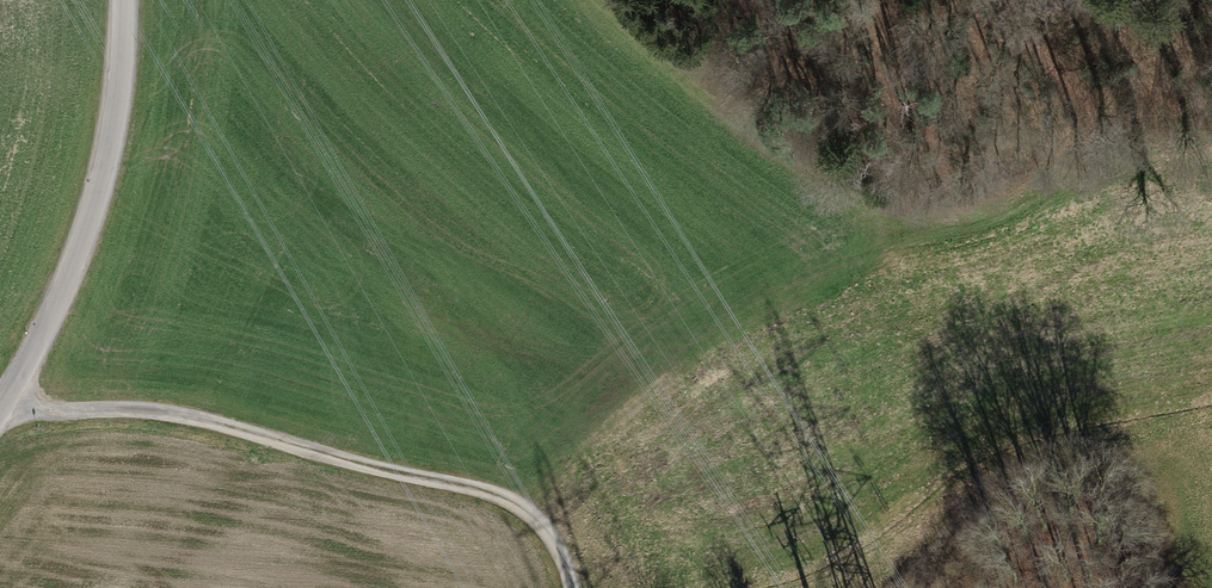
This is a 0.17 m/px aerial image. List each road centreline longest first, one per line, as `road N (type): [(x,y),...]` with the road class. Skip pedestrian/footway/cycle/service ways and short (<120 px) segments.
road 1 (track): [(0,410),(178,413),(367,466),(514,496),(544,518),(572,587)]
road 2 (unclassified): [(124,0),(121,80),(86,236),(0,410)]
road 3 (track): [(1032,14),(1126,182)]
road 4 (track): [(978,0),(1032,14),(1145,0)]

